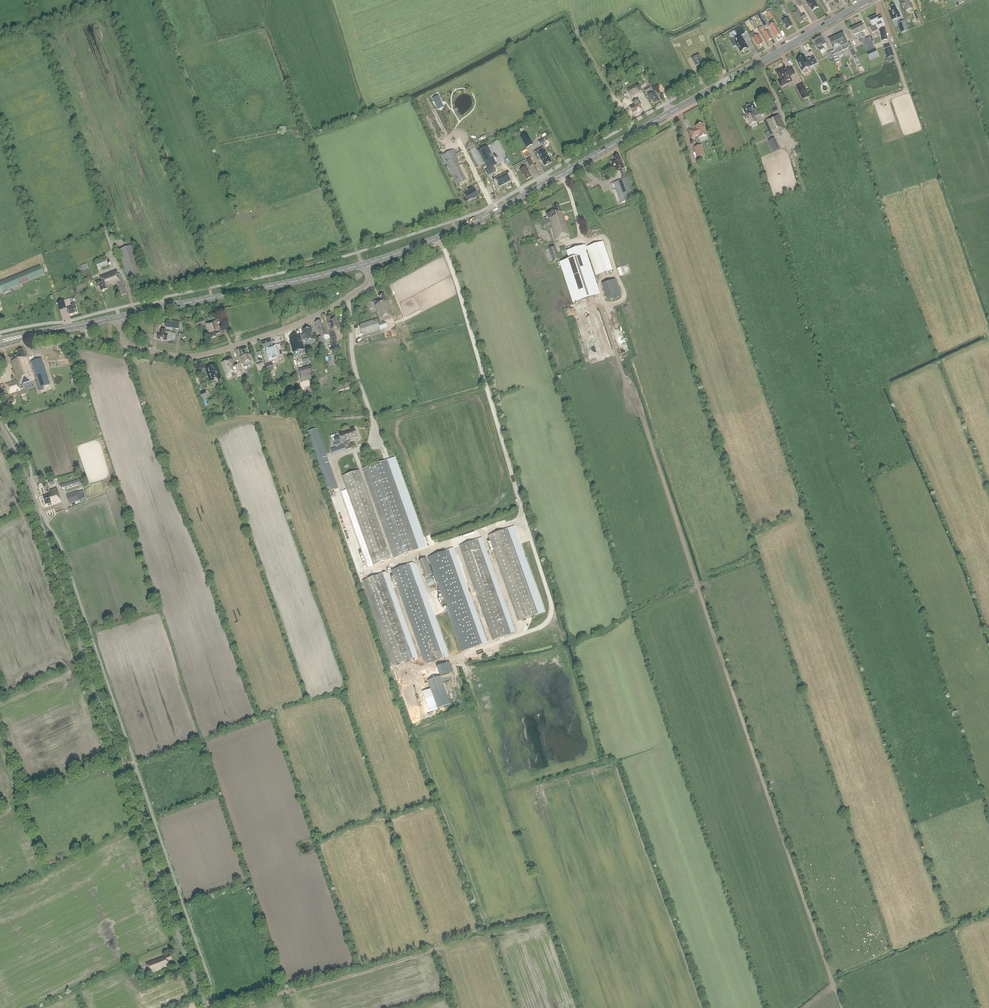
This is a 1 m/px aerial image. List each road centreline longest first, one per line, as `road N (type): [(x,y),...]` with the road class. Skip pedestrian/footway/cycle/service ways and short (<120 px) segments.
road 1 (tertiary): [(207,1007),(0,427)]
road 2 (secondary): [(363,264),(496,211),(868,0)]
road 3 (unclassified): [(118,317),(127,345),(204,354),(346,299),(368,285),(363,264)]
road 4 (secondary): [(118,317),(363,264)]

